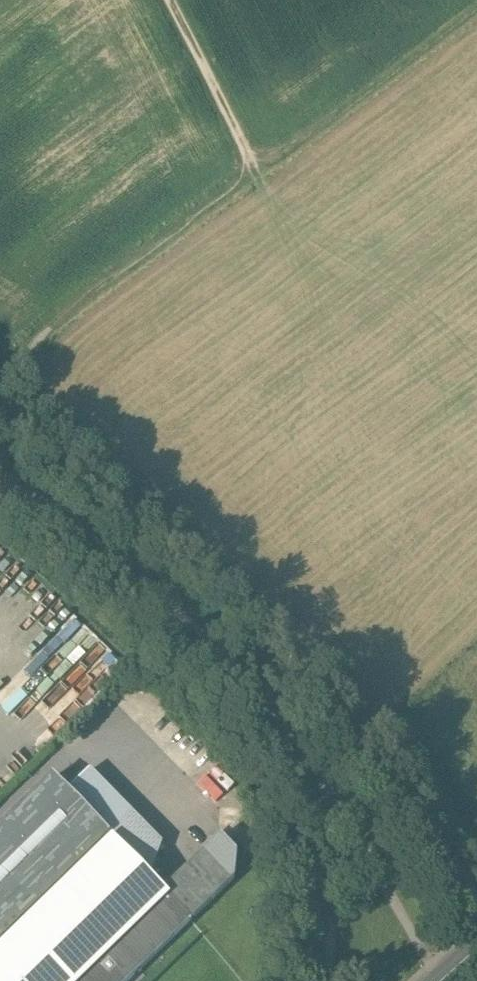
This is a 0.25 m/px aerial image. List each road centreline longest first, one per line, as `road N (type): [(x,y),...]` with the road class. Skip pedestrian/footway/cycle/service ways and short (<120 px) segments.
road 1 (track): [(0,388),(48,331),(256,172)]
road 2 (track): [(256,172),(476,10)]
road 3 (track): [(256,172),(168,0)]

